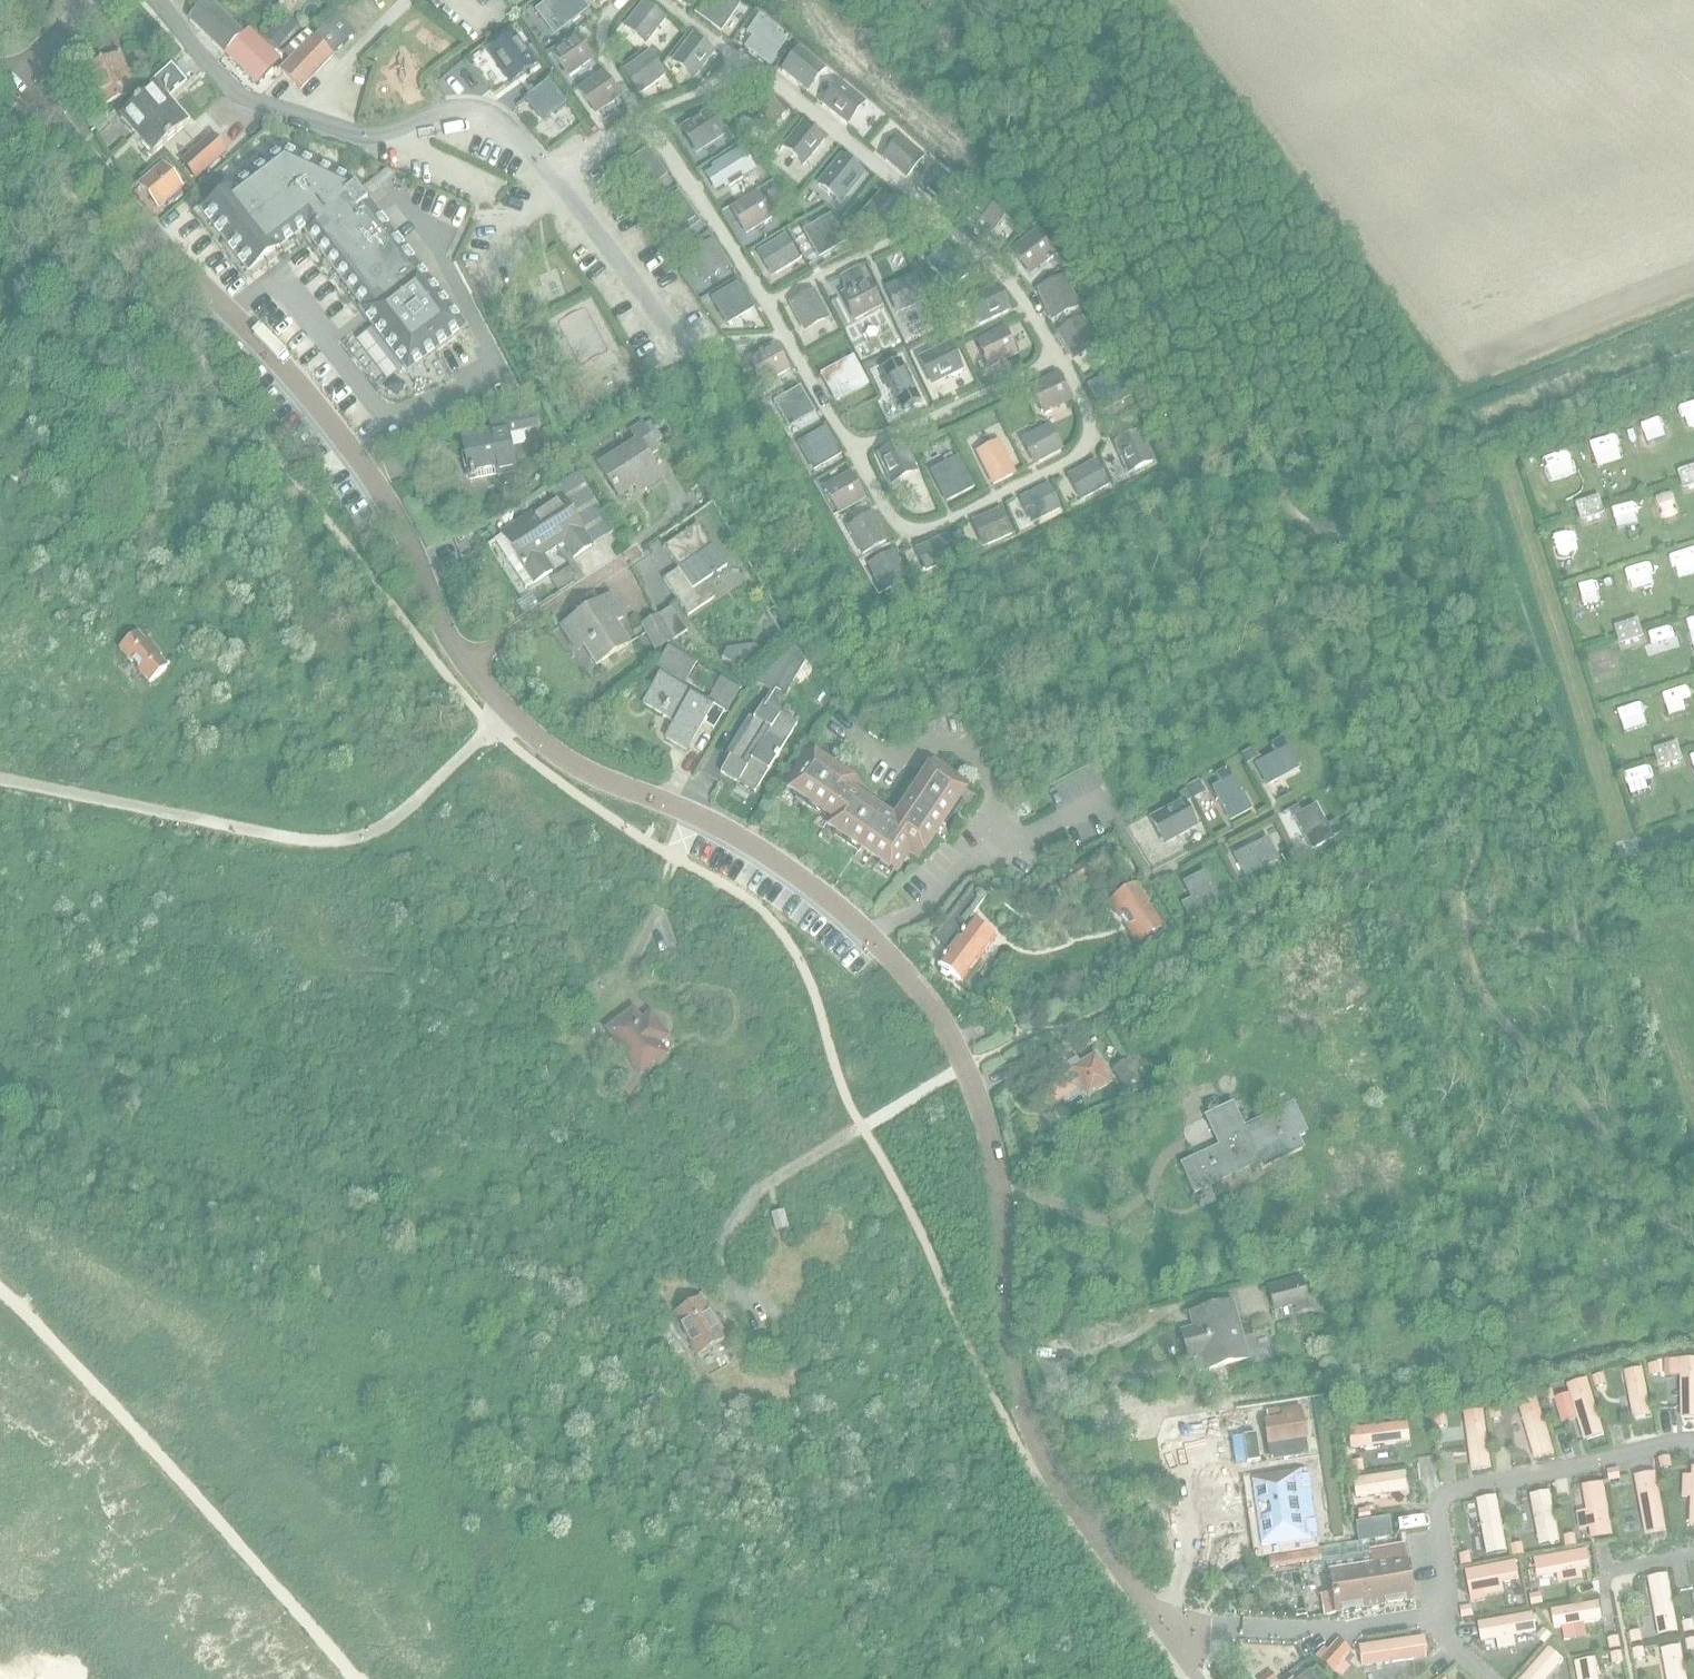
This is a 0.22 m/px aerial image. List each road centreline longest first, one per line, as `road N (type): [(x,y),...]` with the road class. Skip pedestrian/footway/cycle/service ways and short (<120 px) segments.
road 1 (unclassified): [(1170,1625),(1083,1519),(1024,1414),(1008,1345),(1004,1187),(967,1060),(935,1002),(872,930),(822,890),(736,834),(571,761),(511,712),(449,634),(391,504),(348,441),(112,187),(22,77)]
road 2 (unclassified): [(1170,1625),(1342,1627)]

